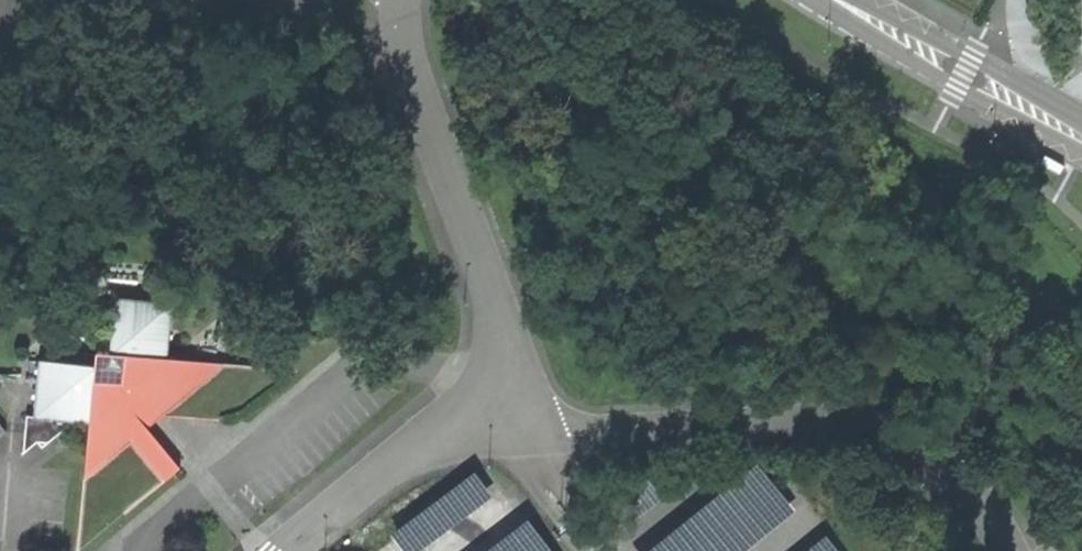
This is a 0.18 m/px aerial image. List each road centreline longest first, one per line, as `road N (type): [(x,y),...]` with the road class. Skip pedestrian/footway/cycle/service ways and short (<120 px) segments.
road 1 (unclassified): [(475,410),(569,435),(817,421),(883,432),(948,466),(976,494),(1010,550)]
road 2 (unclassified): [(404,0),(407,59),(490,299),(493,366),(475,410)]
road 3 (unclassified): [(841,0),(1072,132)]
road 4 (unclassified): [(475,410),(287,550)]

